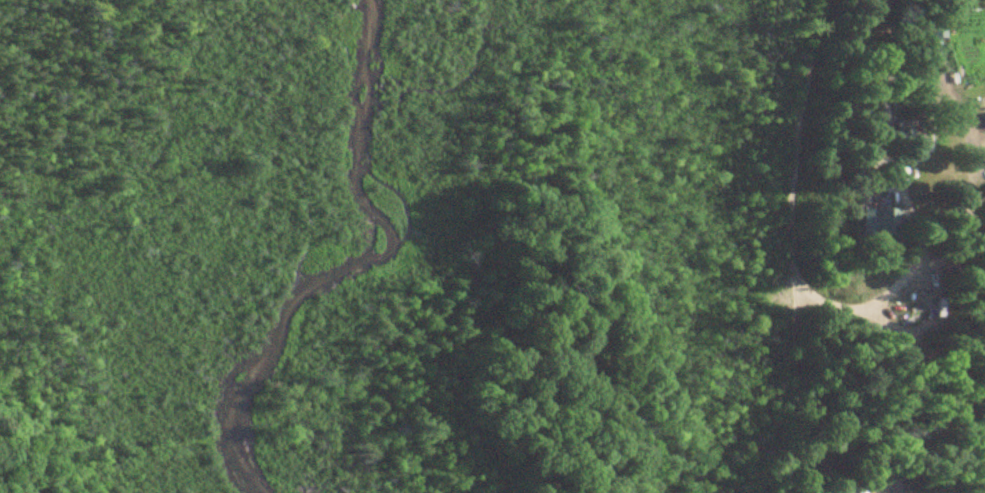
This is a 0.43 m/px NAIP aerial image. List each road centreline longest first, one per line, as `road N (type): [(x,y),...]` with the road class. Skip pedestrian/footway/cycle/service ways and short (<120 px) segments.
road 1 (residential): [(831,0),(813,41),(802,106),(789,256),(816,294),(840,305),(871,304)]
road 2 (residential): [(872,0),(868,46),(918,257),(871,304)]

